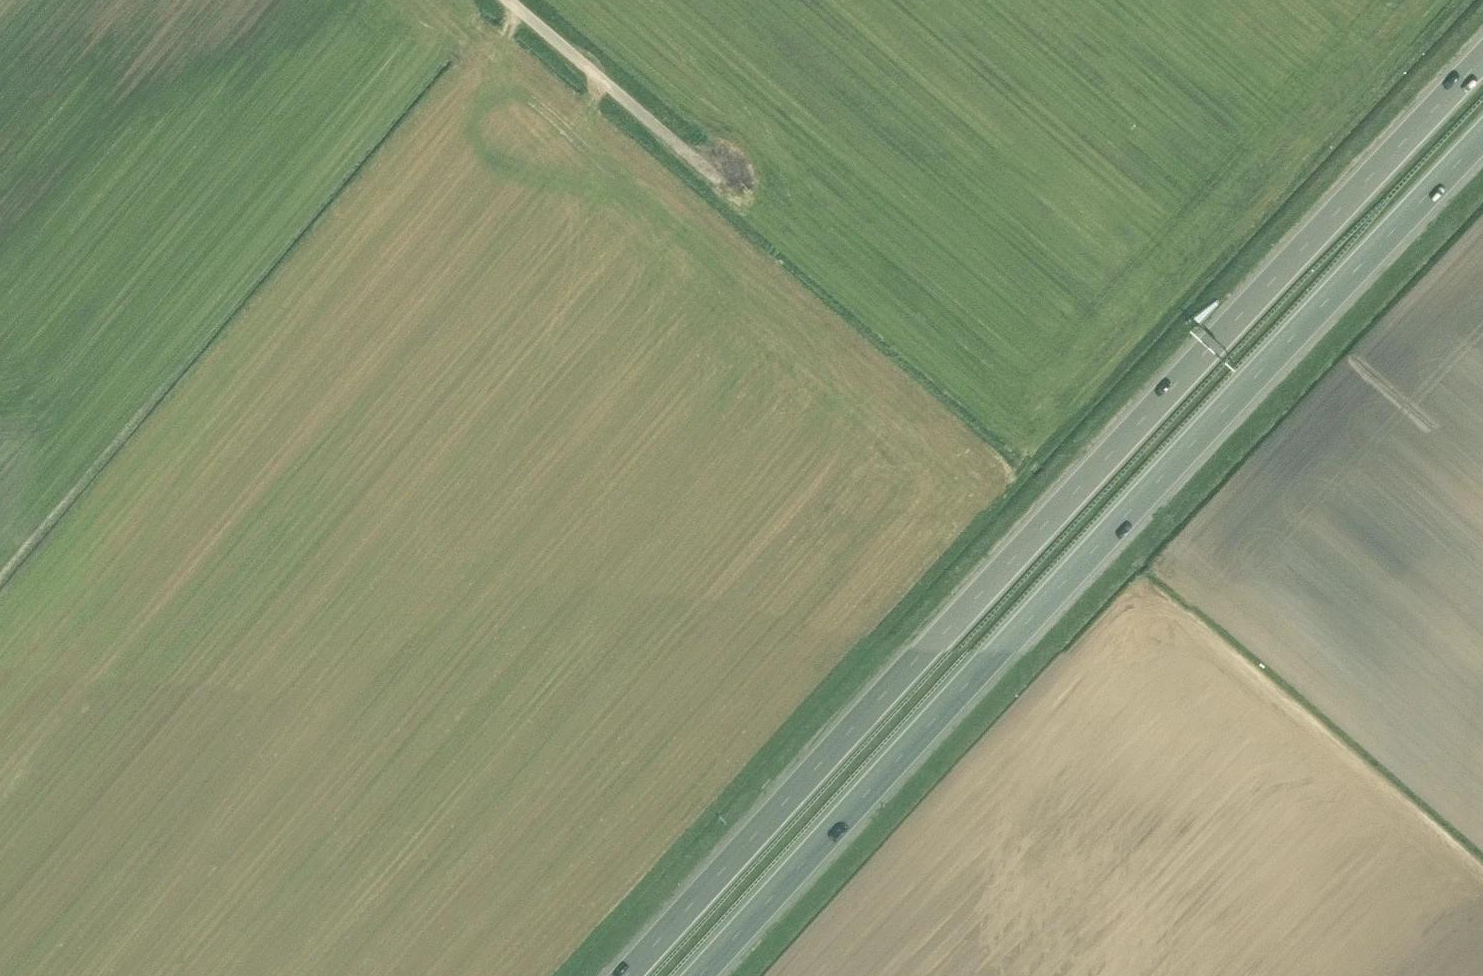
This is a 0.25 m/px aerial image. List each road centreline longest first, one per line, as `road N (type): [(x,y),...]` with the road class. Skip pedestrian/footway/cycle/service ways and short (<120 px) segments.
road 1 (trunk): [(1482,57),(629,975)]
road 2 (trunk): [(701,975),(1482,135)]
road 3 (unclassified): [(718,180),(510,0)]

